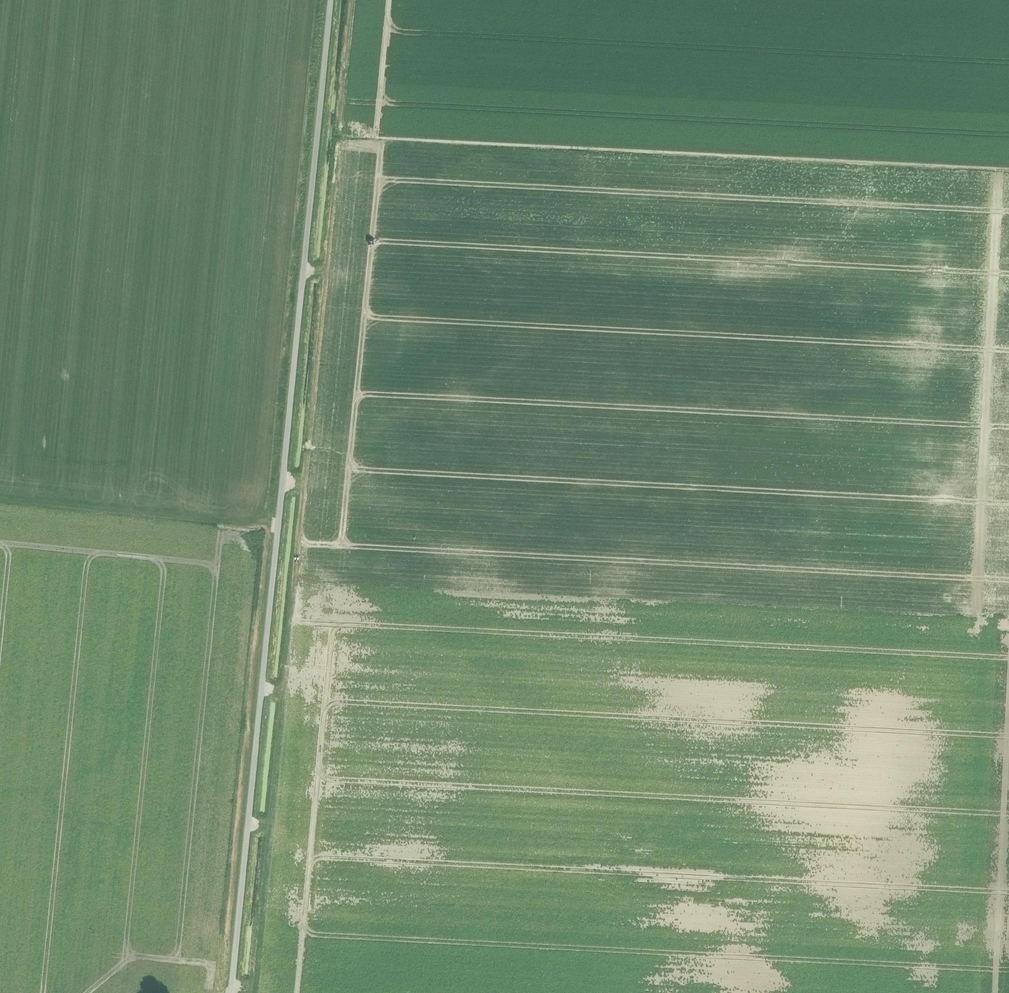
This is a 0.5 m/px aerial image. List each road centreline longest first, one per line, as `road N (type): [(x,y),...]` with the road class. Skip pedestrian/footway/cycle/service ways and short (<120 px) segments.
road 1 (unclassified): [(231,992),(331,0)]

